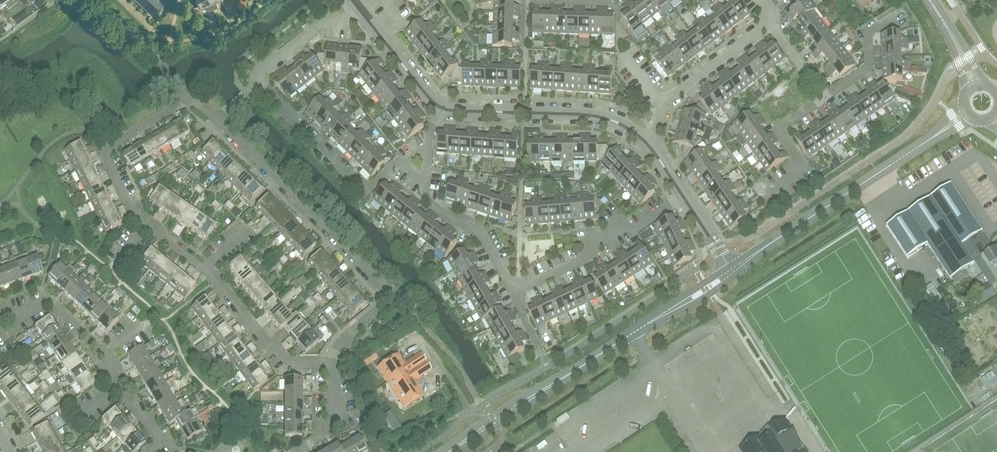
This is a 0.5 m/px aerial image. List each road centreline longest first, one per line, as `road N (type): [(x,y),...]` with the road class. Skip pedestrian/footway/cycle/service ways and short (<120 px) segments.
road 1 (residential): [(324,363),(292,361),(278,351),(219,280),(144,225),(125,200),(101,151),(190,98)]
road 2 (residential): [(324,363),(395,294),(190,98)]
road 3 (residential): [(0,325),(39,301),(55,303),(161,439),(148,451)]
road 4 (residential): [(644,139),(600,116),(438,105)]
road 5 (residential): [(401,164),(368,190),(359,187),(257,80)]
road 6 (residential): [(514,290),(584,259),(598,239),(641,227),(684,196)]
road 7 (residential): [(644,139),(665,104),(768,23)]
road 8 (residential): [(759,195),(800,165),(779,129),(824,98)]
road 9 (residential): [(514,290),(483,236),(435,207),(424,181)]
road 10 (tertiary): [(777,238),(900,160)]
road 11 (residential): [(824,98),(867,65),(871,28),(893,15),(903,23)]
road 12 (residential): [(257,80),(325,20),(343,21),(358,7)]
road 13 (residential): [(438,105),(358,7)]

